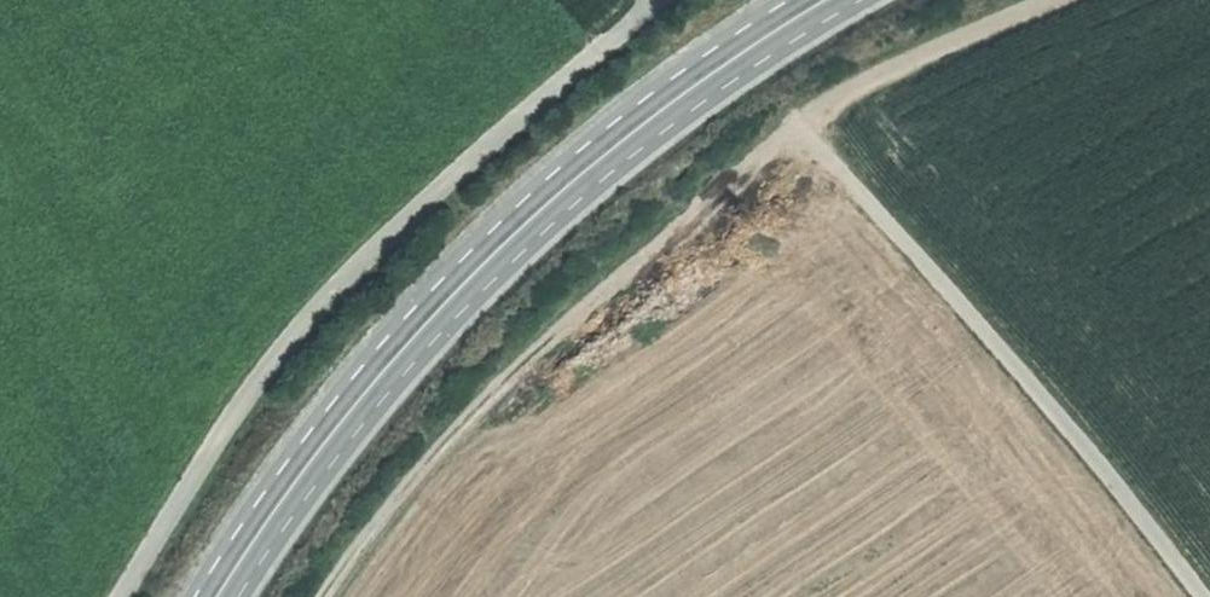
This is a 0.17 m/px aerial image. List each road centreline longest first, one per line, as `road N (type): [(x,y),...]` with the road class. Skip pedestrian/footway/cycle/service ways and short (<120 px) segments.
road 1 (secondary): [(217,596),(295,479),(405,344),(573,177),(821,0)]
road 2 (track): [(657,0),(364,259),(252,387),(119,596)]
road 3 (track): [(329,596),(485,403),(805,128)]
road 4 (track): [(805,128),(1081,435),(1203,596)]
road 5 (track): [(805,128),(877,81),(1051,0)]

